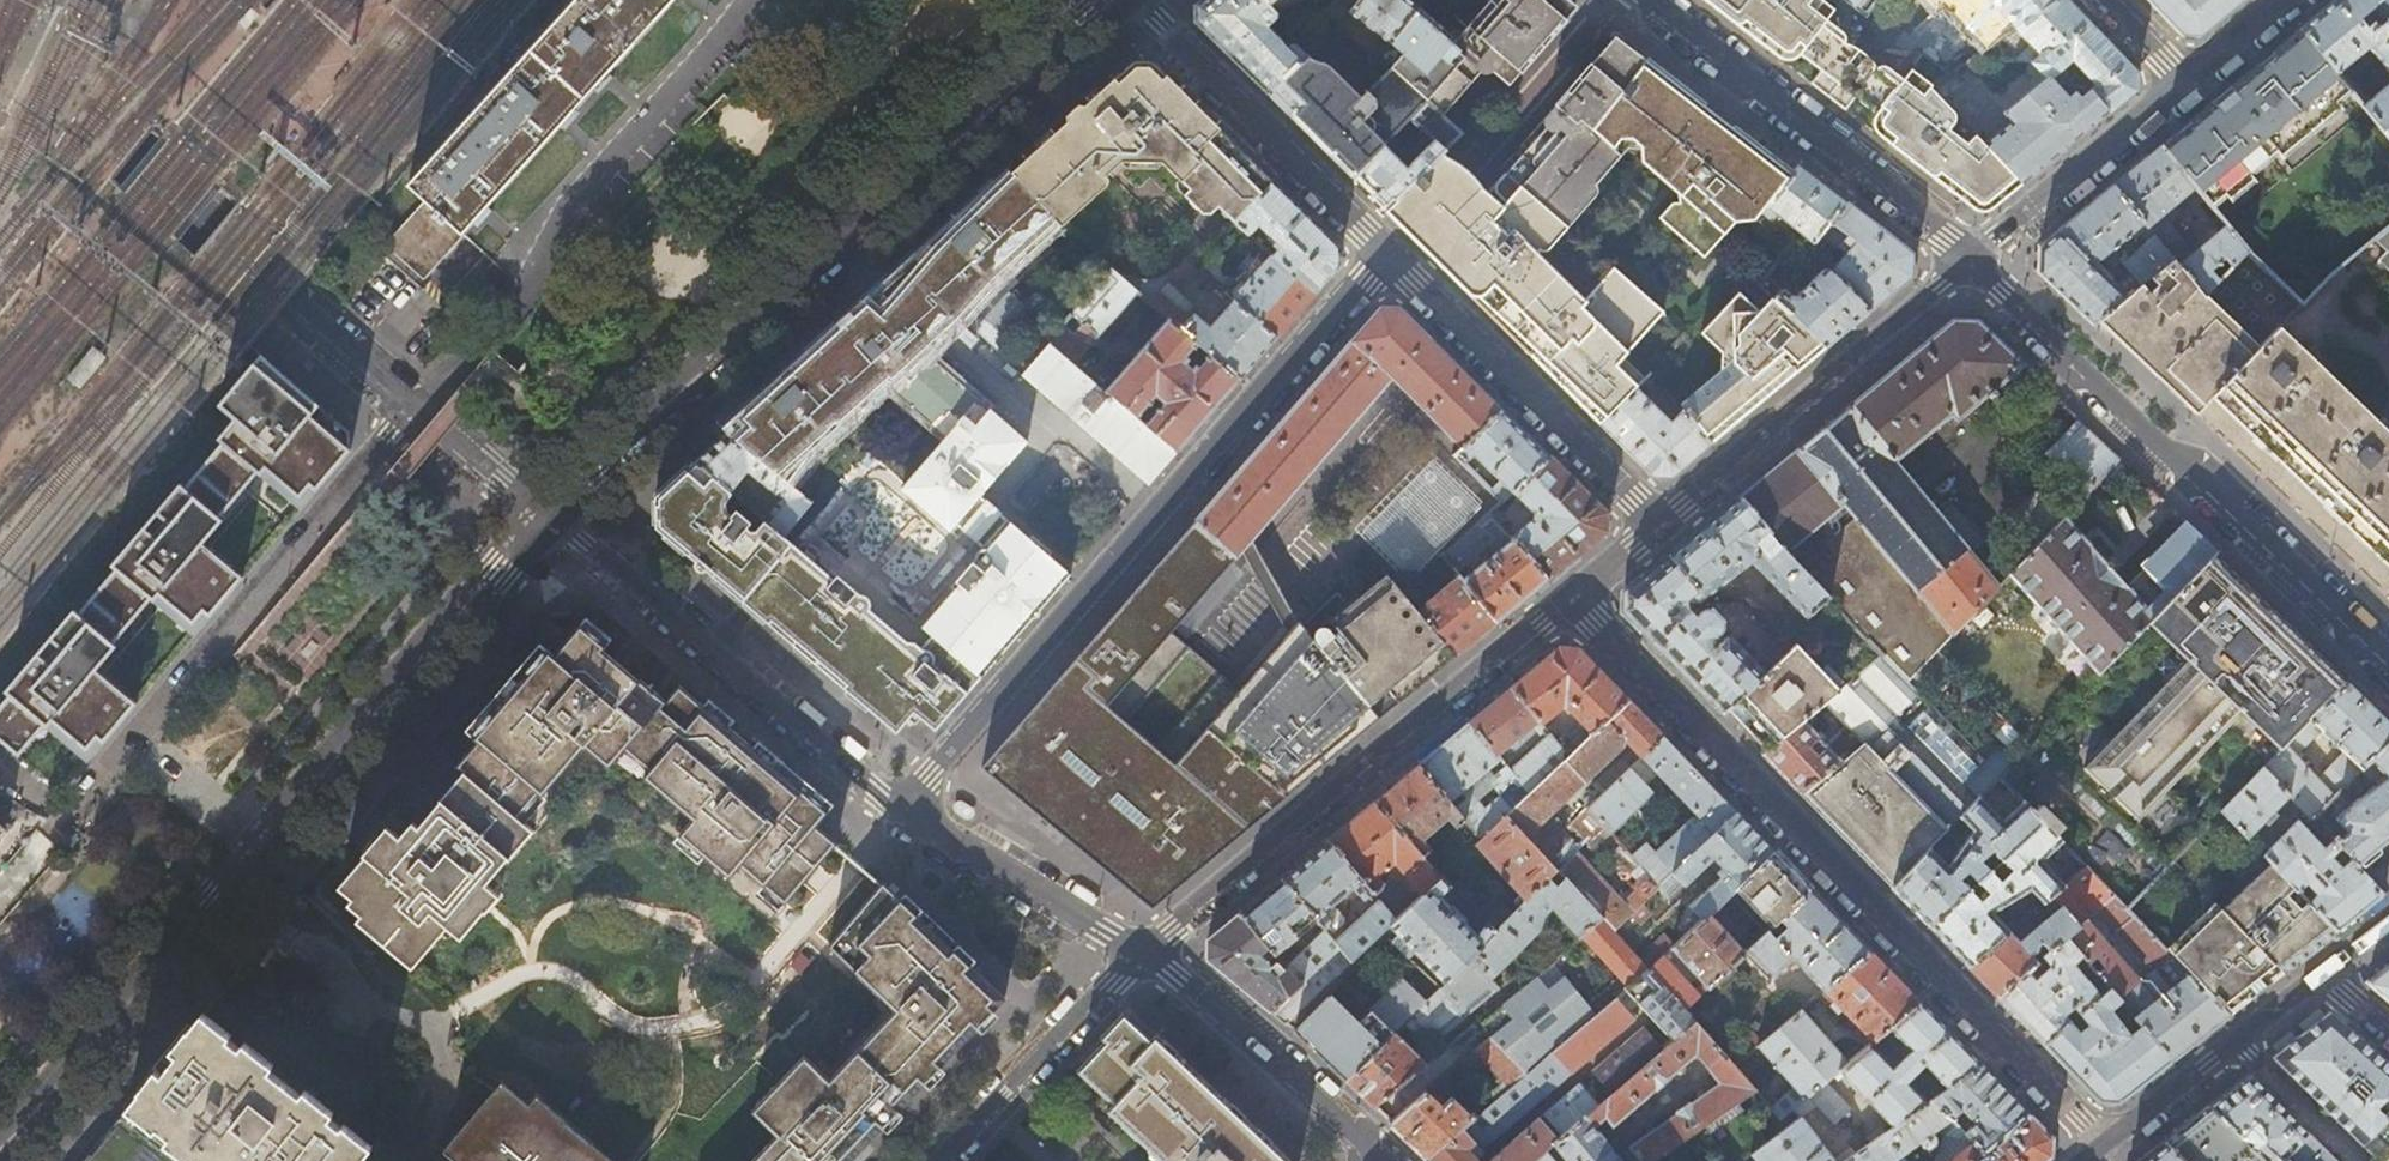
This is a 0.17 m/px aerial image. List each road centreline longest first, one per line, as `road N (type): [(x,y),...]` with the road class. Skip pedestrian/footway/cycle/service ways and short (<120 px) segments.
road 1 (secondary): [(551,519),(10,1160)]
road 2 (secondary): [(1131,0),(551,519)]
road 3 (residential): [(1573,597),(2103,1144)]
road 4 (residential): [(906,809),(1154,514),(1391,257)]
road 5 (residential): [(417,409),(65,816),(2,759)]
road 6 (residential): [(2388,662),(1970,261)]
road 7 (residential): [(1573,597),(1144,953)]
road 8 (residential): [(417,409),(290,307),(0,44)]
road 9 (residential): [(906,809),(551,519)]
road 10 (residential): [(1970,261),(1650,0)]
road 11 (residential): [(2286,0),(1970,261)]
road 12 (residential): [(1970,261),(1662,524)]
road 13 (residential): [(1391,257),(1662,524)]
road 14 (residential): [(1139,0),(1391,257)]
road 15 (residential): [(1383,1159),(1144,953)]
road 16 (residential): [(1144,953),(944,1160)]
road 17 (residential): [(1144,953),(906,809)]
road 18 (residential): [(551,519),(417,409)]
road 19 (residential): [(2359,1160),(2237,1039)]
road 20 (tertiary): [(2103,1144),(2237,1039)]

